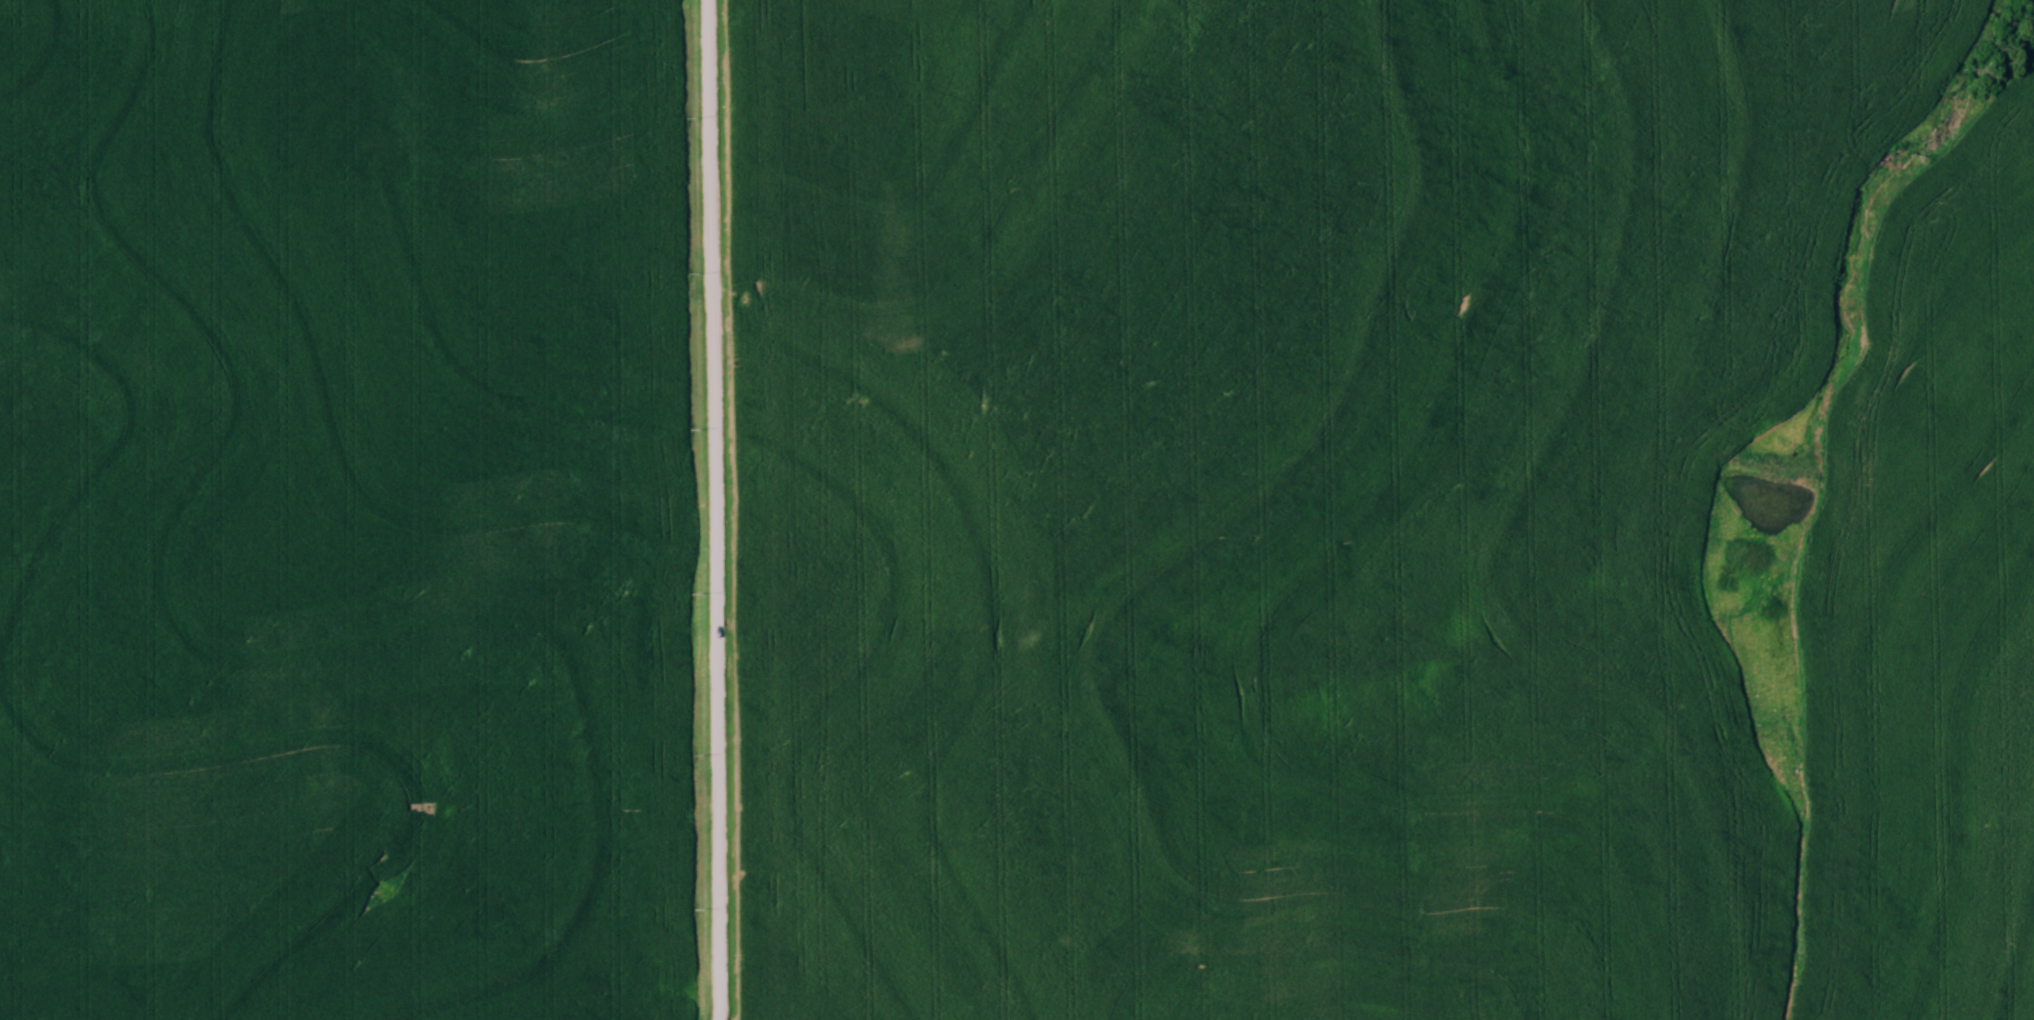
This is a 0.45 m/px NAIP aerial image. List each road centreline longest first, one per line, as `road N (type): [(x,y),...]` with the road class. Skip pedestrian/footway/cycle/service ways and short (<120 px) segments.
road 1 (residential): [(719,1019),(709,0)]

